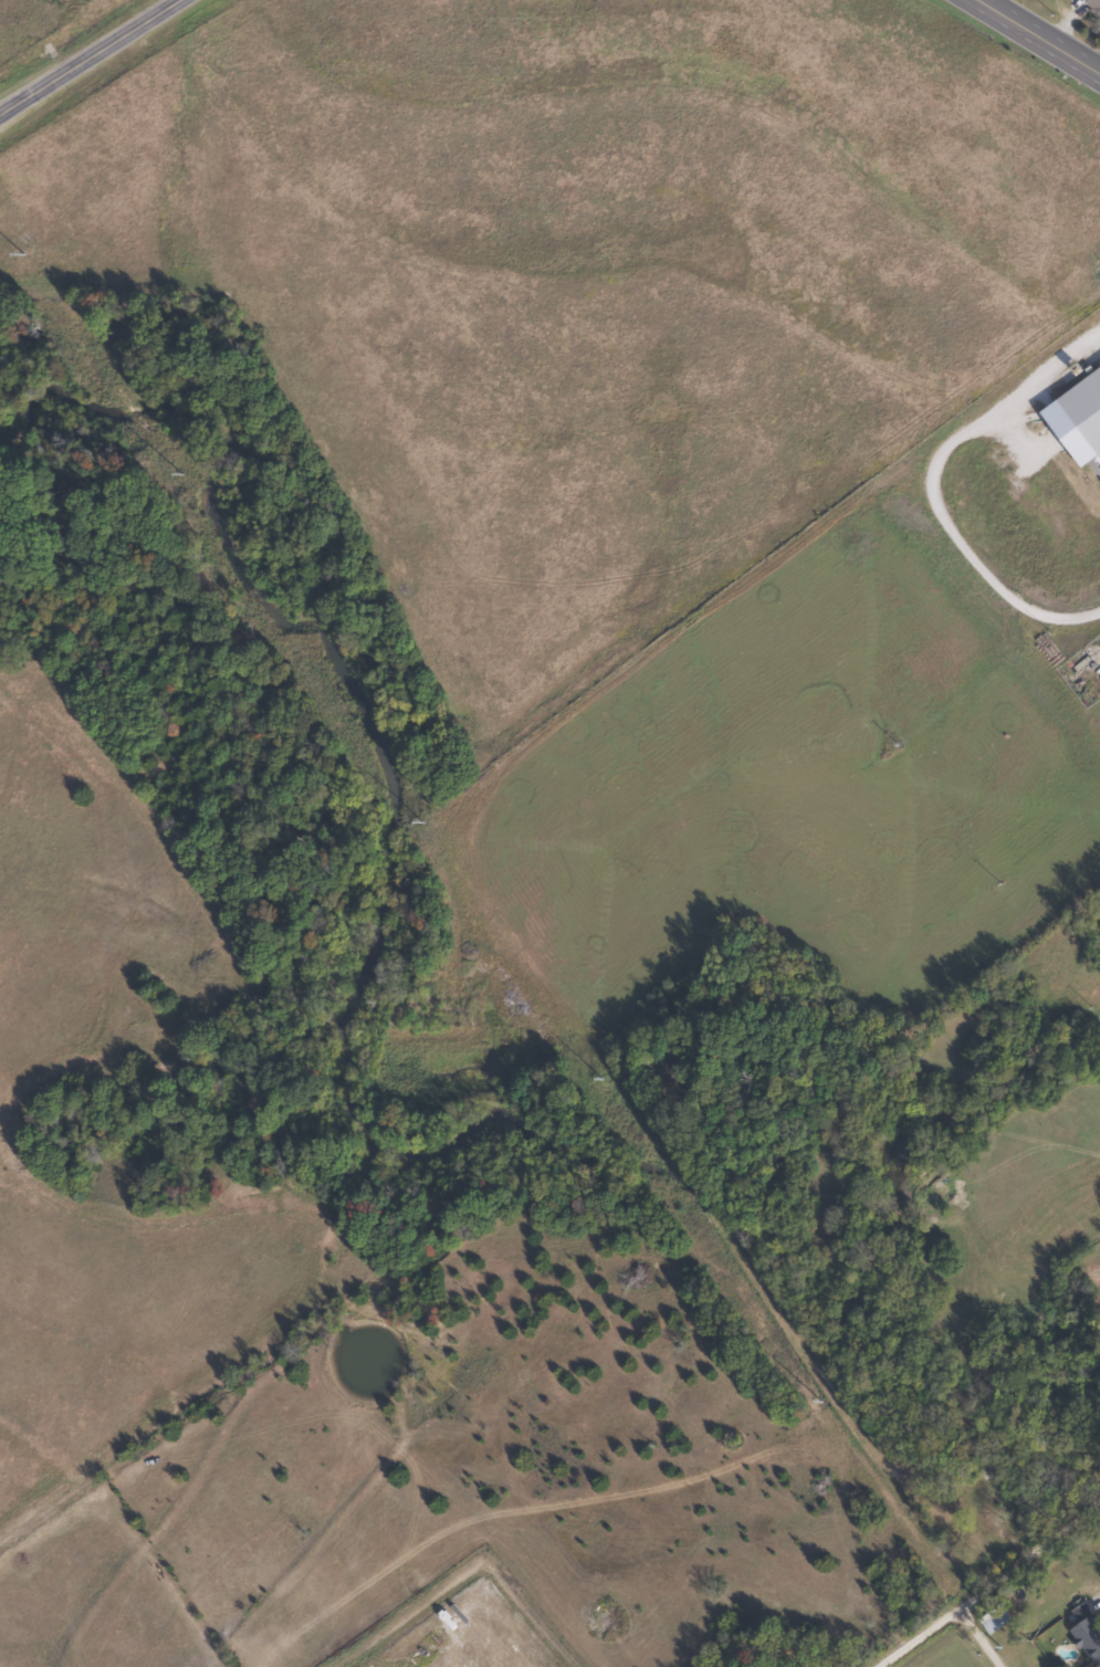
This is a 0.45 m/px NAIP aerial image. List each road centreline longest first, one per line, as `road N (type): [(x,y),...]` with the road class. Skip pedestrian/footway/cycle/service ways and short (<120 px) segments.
road 1 (residential): [(876,1666),(1094,1496)]
road 2 (primary): [(174,0),(0,111)]
road 3 (trunk): [(978,0),(1099,72)]

